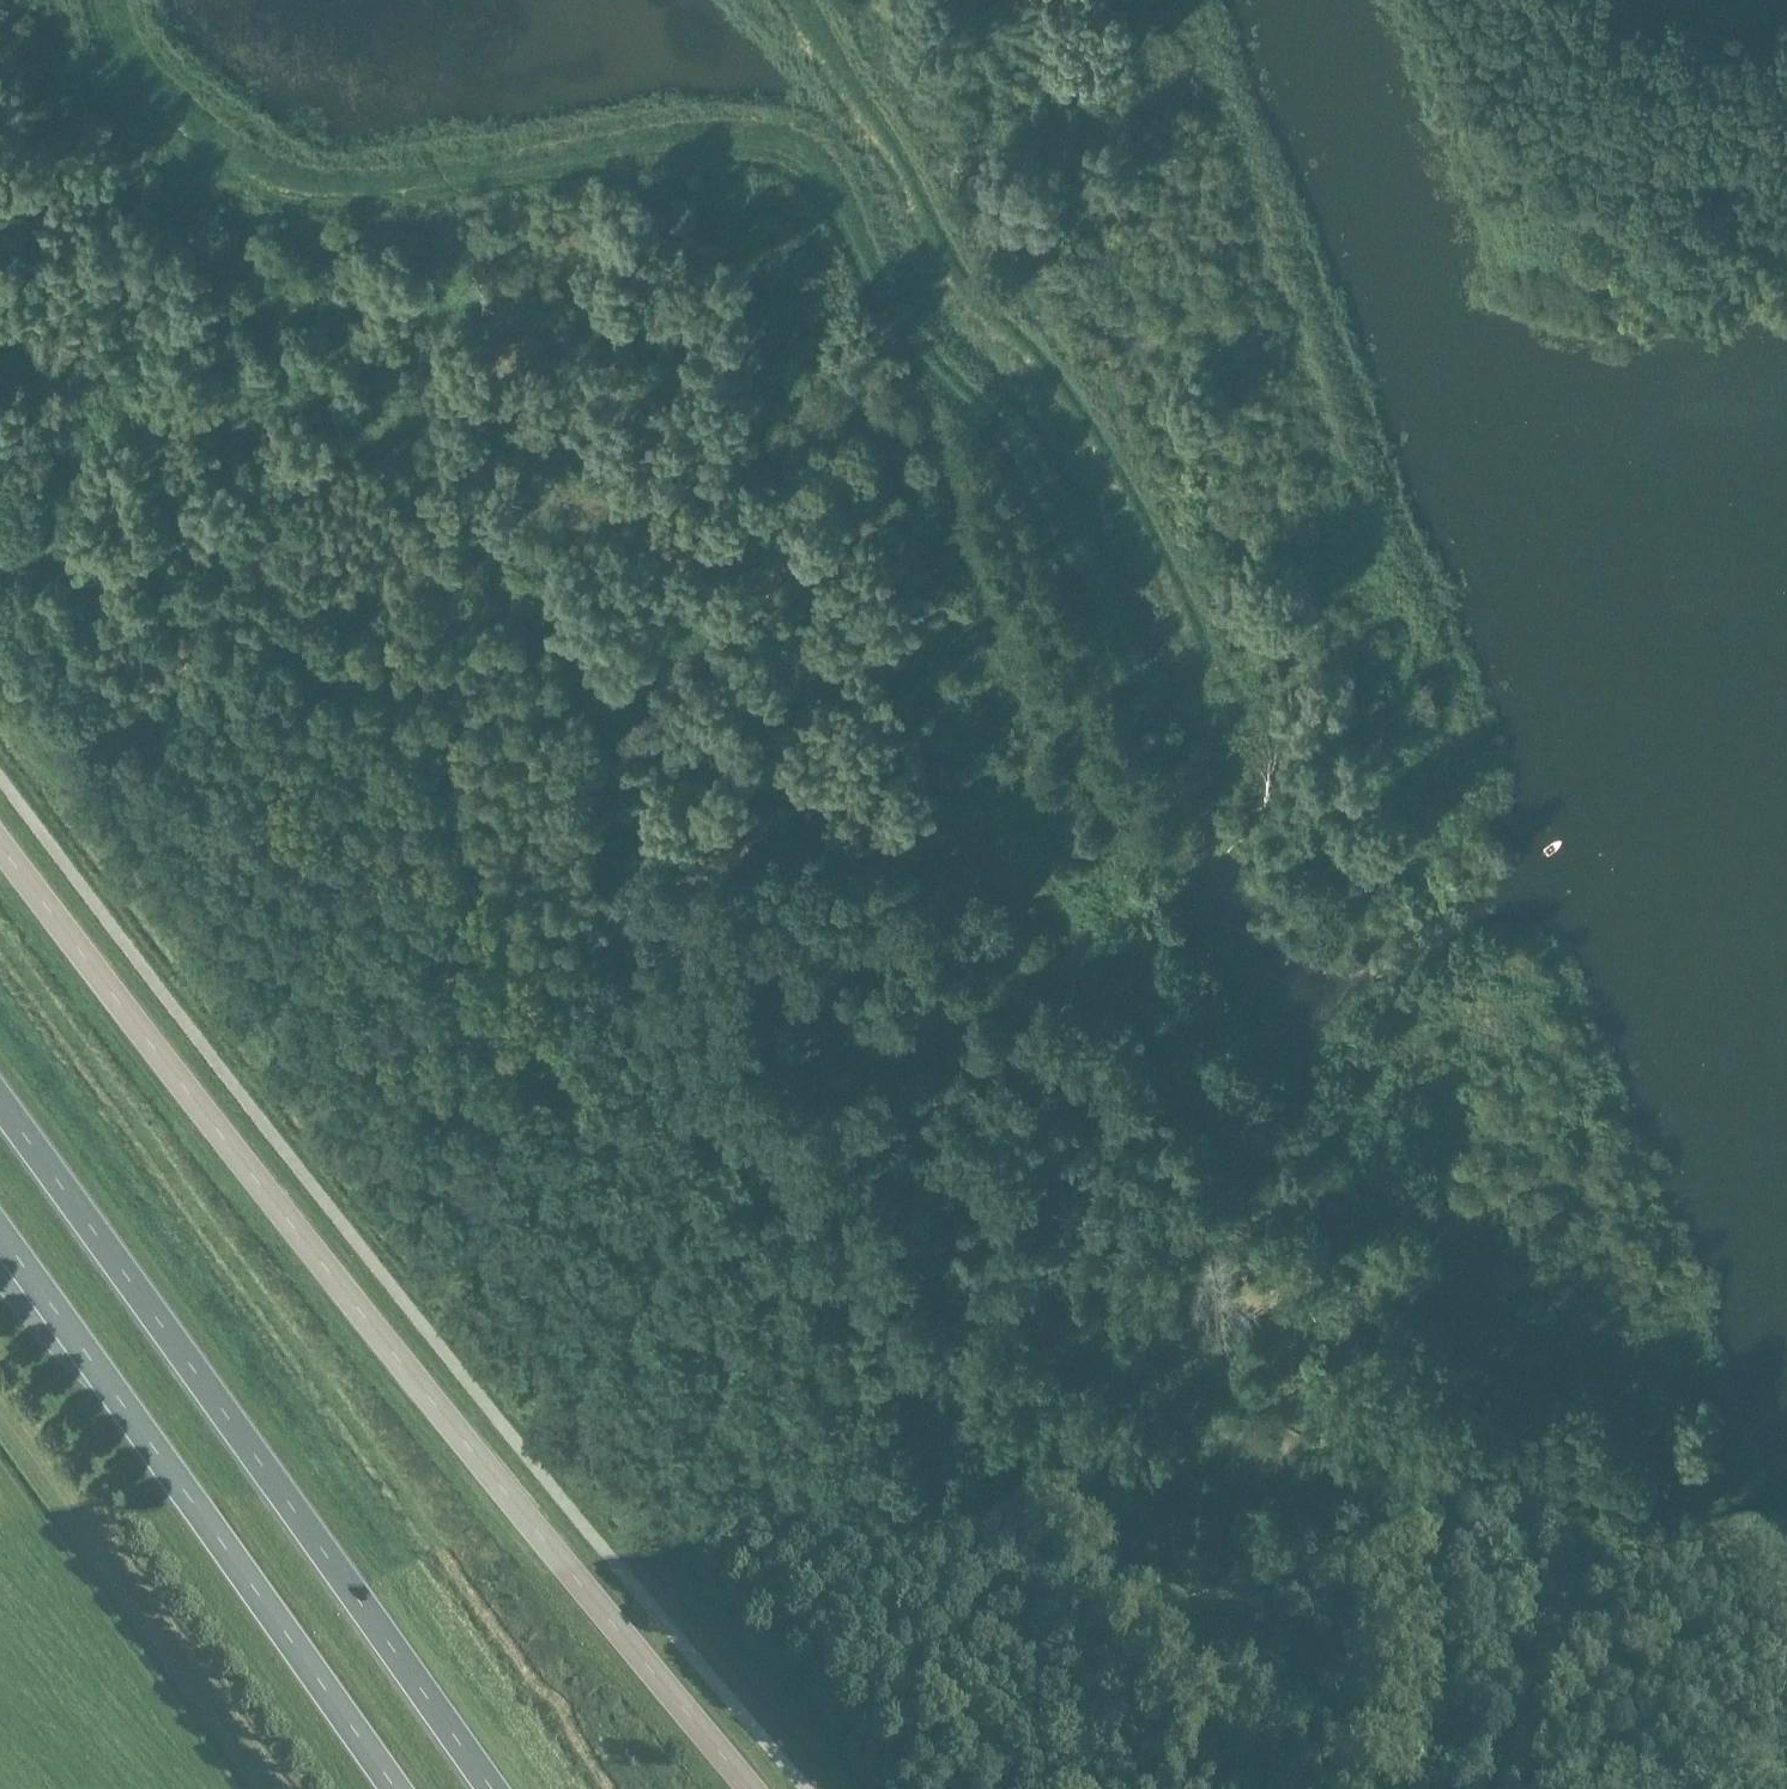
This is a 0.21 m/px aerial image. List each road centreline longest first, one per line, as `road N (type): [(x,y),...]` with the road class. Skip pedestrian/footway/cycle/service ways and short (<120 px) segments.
road 1 (secondary): [(757,1788),(326,1268),(0,838)]
road 2 (trunk): [(486,1788),(0,1106)]
road 3 (trunk): [(0,1237),(390,1788)]

